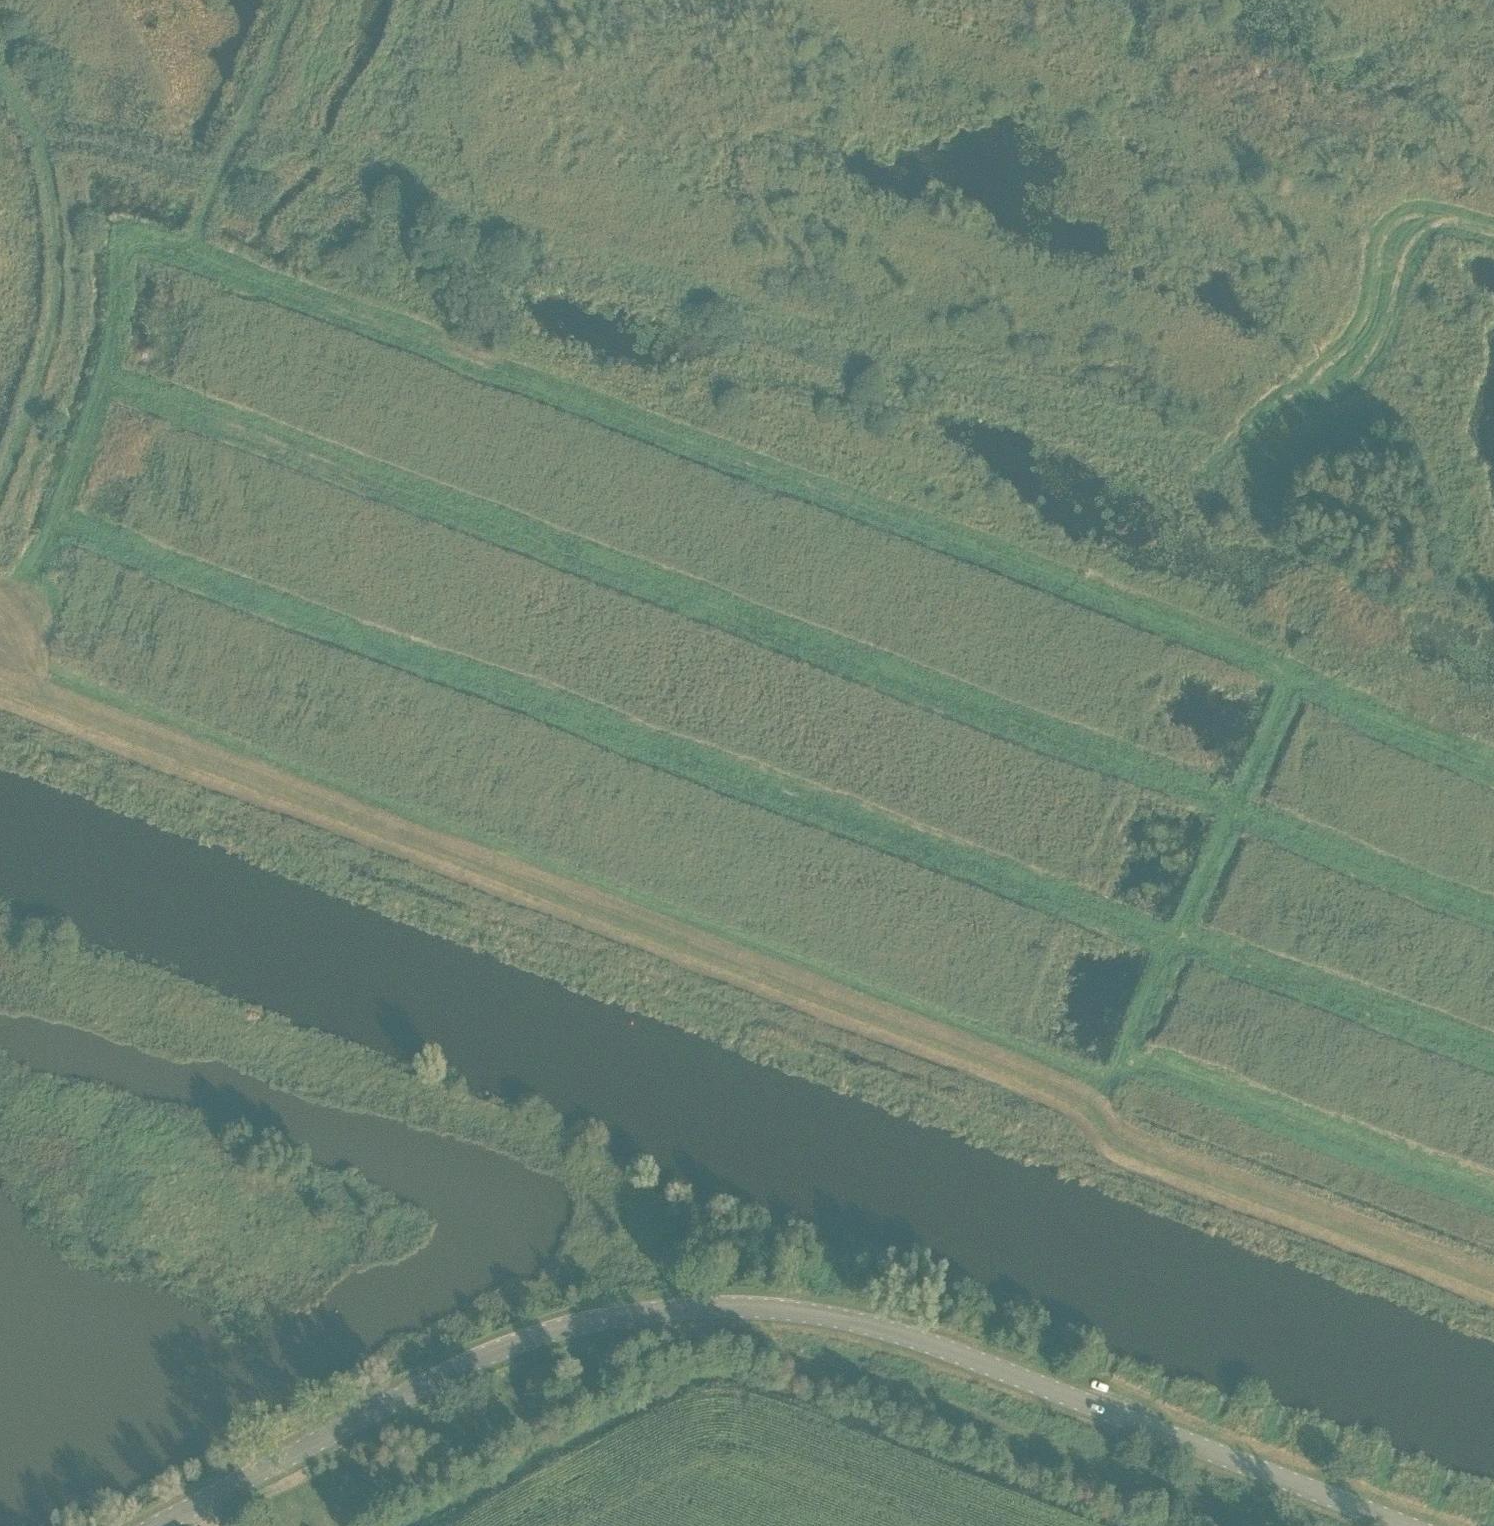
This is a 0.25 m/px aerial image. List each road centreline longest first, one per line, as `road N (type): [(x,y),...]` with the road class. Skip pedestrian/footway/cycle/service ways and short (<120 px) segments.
road 1 (tertiary): [(1403,1525),(930,1344),(829,1314),(729,1306),(613,1314),(508,1345),(156,1525)]

